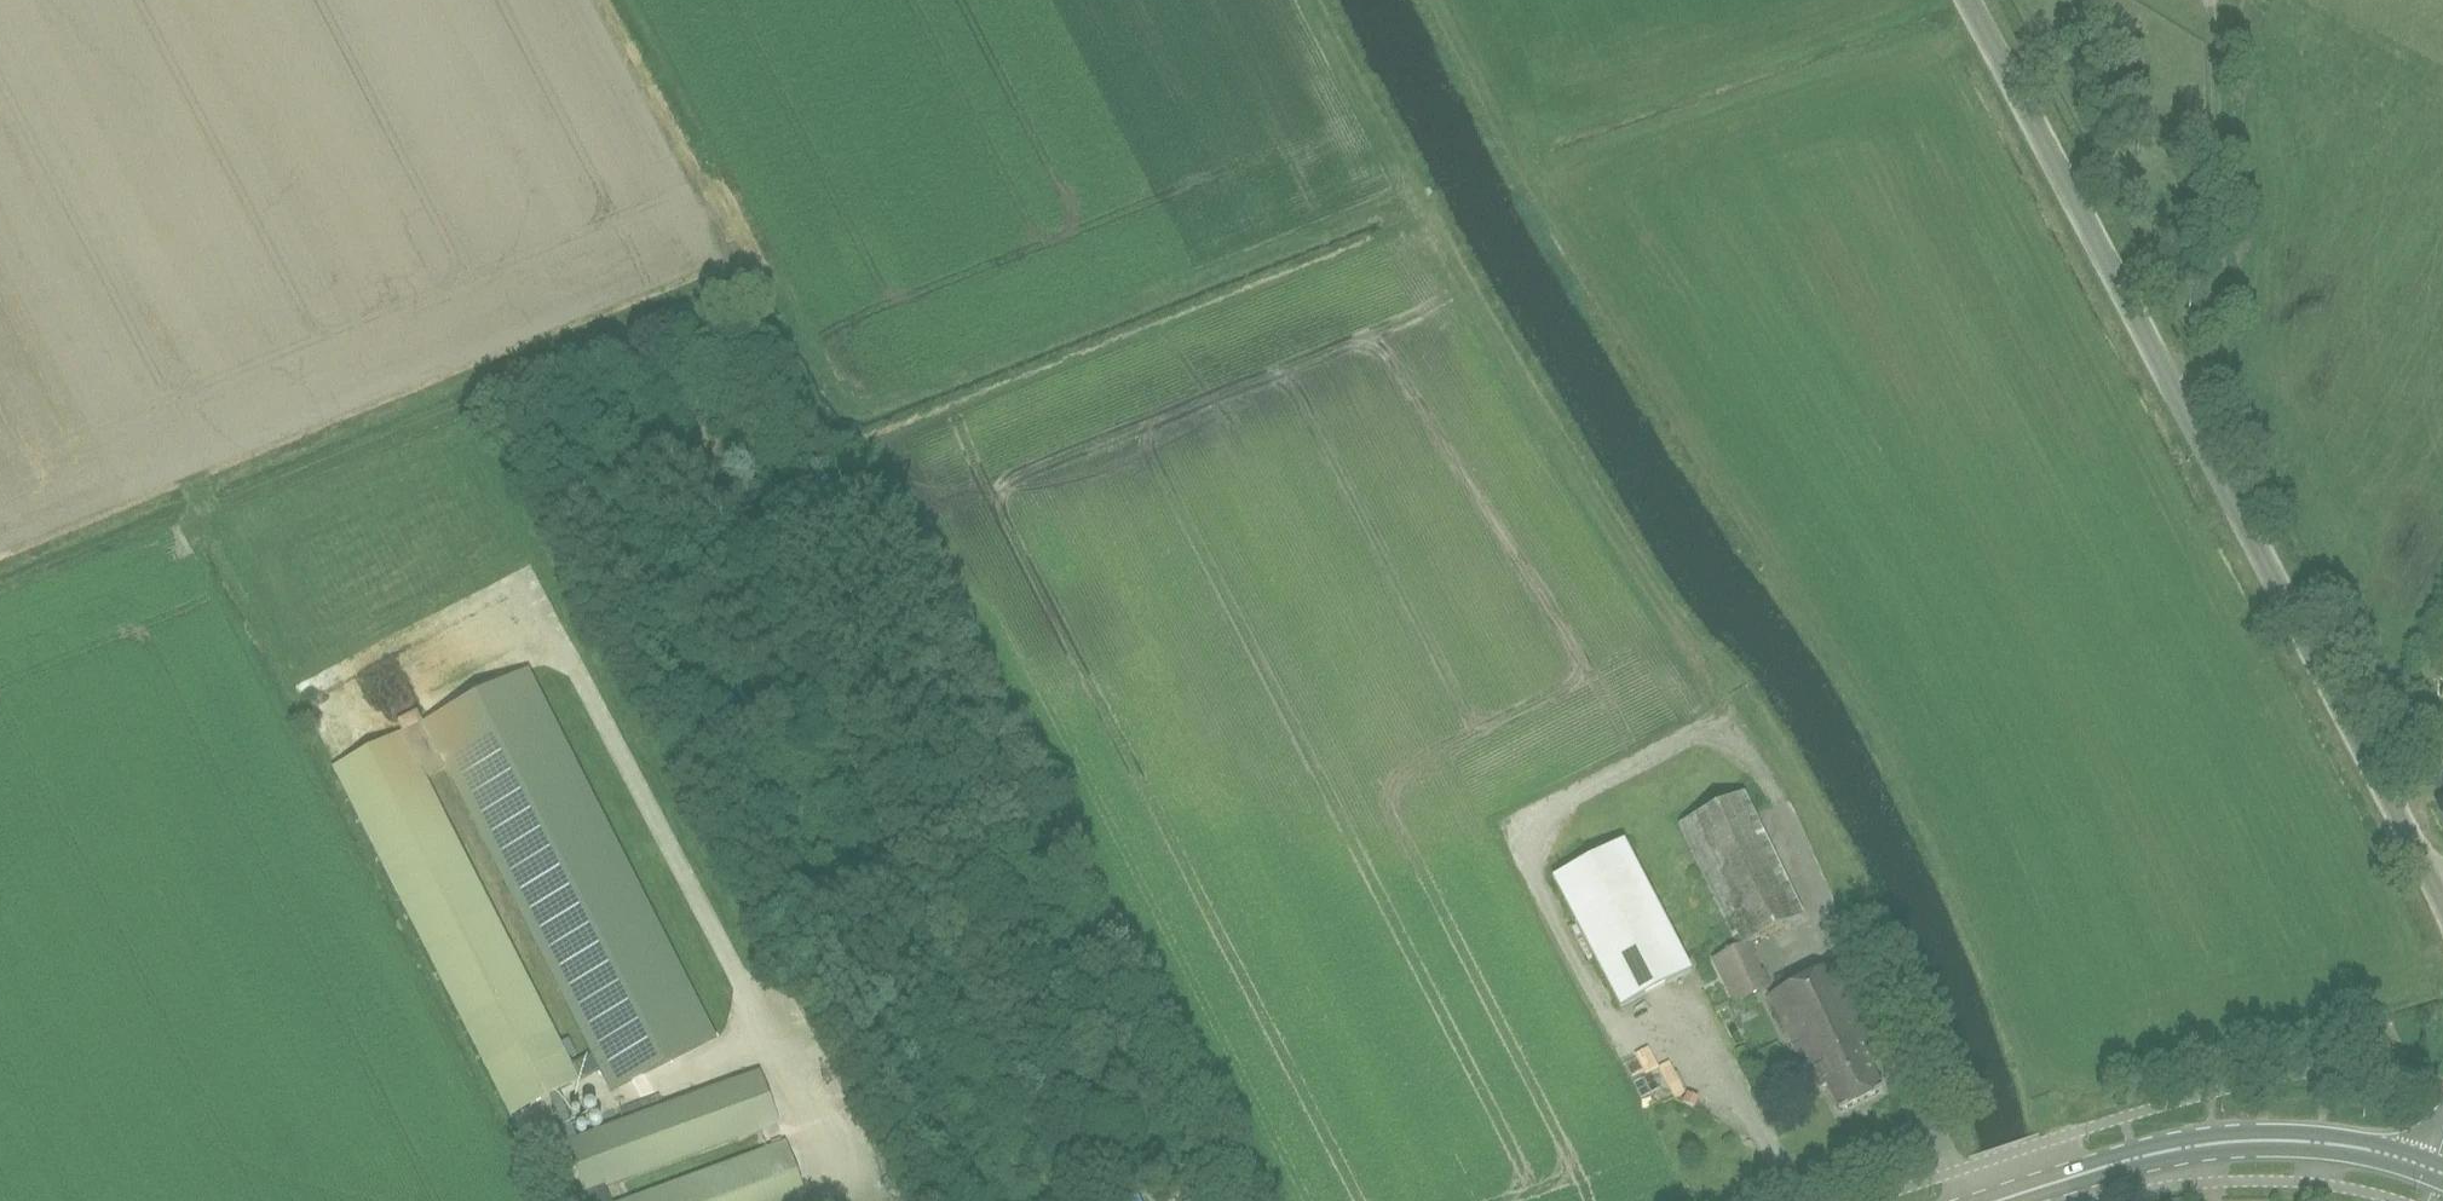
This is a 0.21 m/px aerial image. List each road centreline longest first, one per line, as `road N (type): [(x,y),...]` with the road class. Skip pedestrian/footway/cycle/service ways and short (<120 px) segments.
road 1 (track): [(1432,0),(1592,290),(1838,669),(1929,843),(2056,1141)]
road 2 (unclassified): [(2437,891),(1971,0)]
road 3 (primary): [(2003,1200),(2154,1154),(2242,1142),(2328,1143),(2434,1170)]

